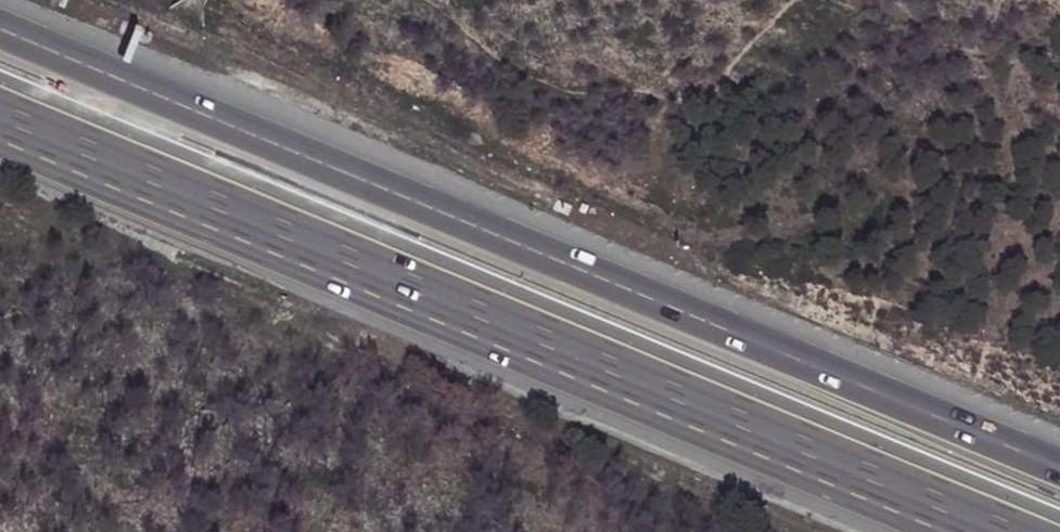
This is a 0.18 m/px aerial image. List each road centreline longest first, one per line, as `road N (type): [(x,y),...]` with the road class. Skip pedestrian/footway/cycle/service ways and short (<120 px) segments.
road 1 (motorway): [(1059,468),(0,25)]
road 2 (motorway): [(0,116),(1016,531)]

